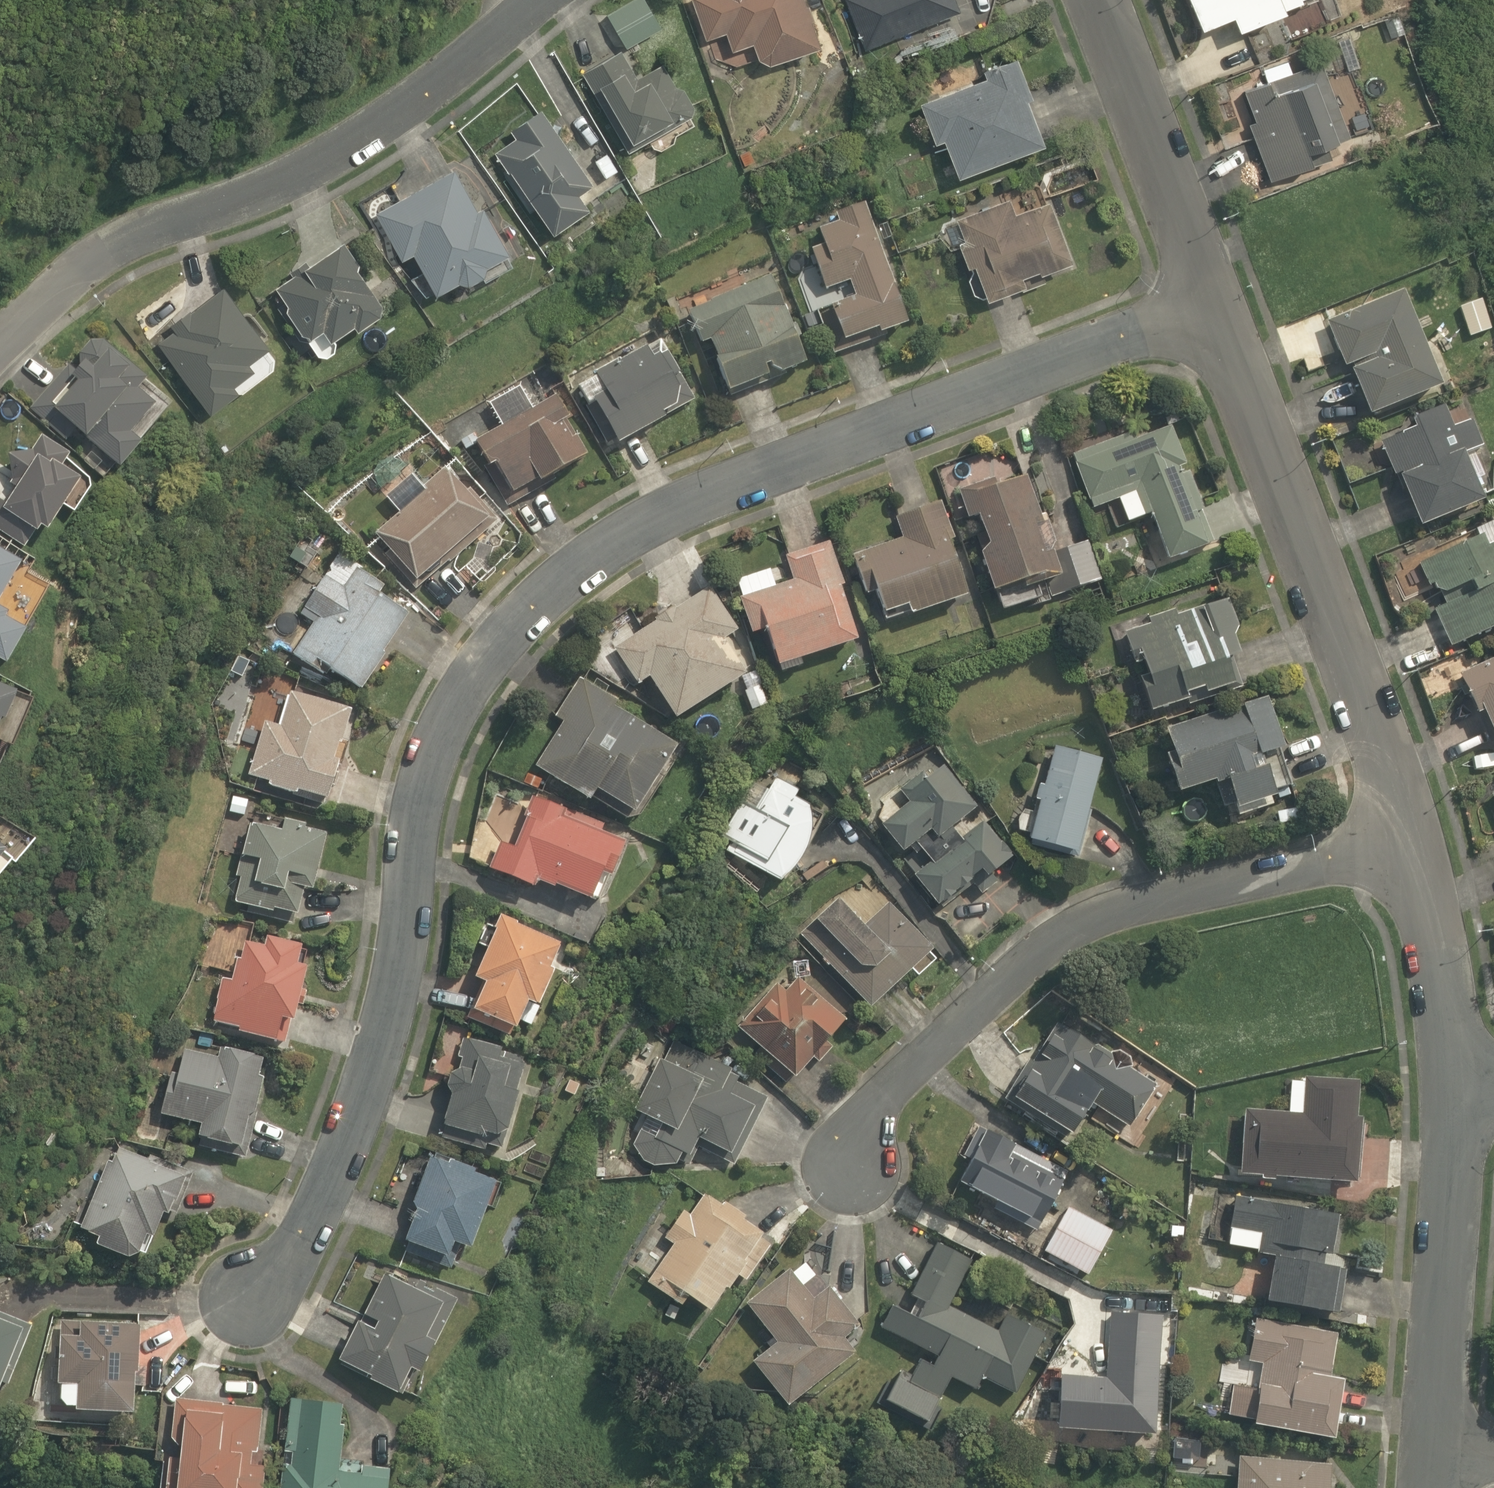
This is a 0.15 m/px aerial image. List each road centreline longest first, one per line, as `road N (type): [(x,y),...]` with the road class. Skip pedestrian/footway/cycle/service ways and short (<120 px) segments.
road 1 (residential): [(1195,307),(635,522),(543,591),(482,657),(438,721),(410,812),(363,1095),(288,1255),(243,1288)]
road 2 (residential): [(1413,856),(1204,888),(1096,917),(1028,962),(882,1103),(848,1172)]
road 3 (residential): [(556,0),(351,151),(134,248),(65,295),(0,363)]
road 4 (residential): [(1413,856),(1195,307)]
road 5 (tertiary): [(1446,1448),(1462,1100)]
road 6 (residential): [(1195,307),(1110,0)]
road 7 (residential): [(1462,1100),(1413,856)]

